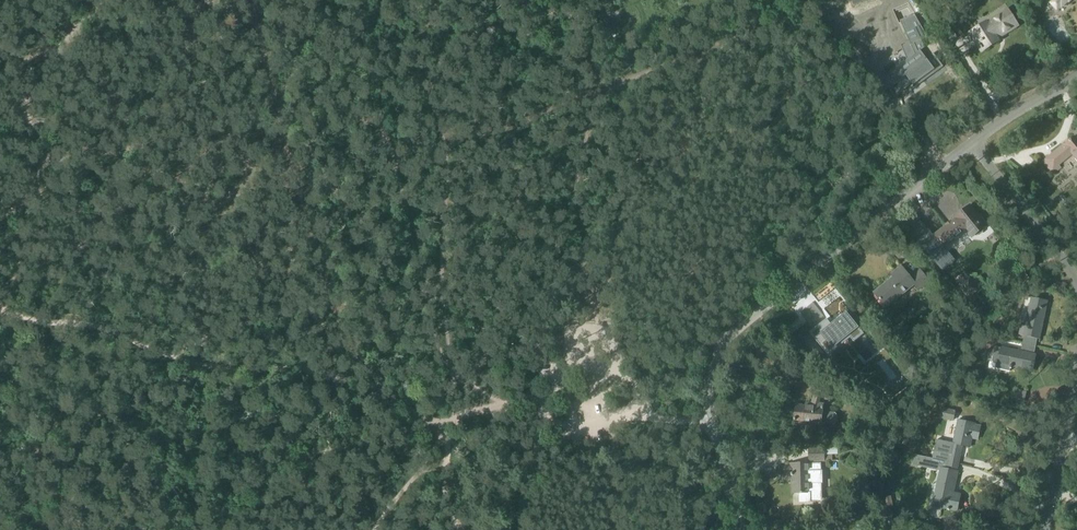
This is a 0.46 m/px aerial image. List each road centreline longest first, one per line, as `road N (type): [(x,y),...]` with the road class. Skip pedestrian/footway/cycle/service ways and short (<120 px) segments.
road 1 (unclassified): [(745,529),(713,422),(713,361),(730,336),(972,144)]
road 2 (track): [(444,418),(349,0)]
road 3 (track): [(386,383),(351,321),(290,163),(255,0)]
road 4 (track): [(645,400),(444,418)]
road 5 (residential): [(1076,291),(972,144)]
road 6 (residential): [(1044,529),(1076,370)]
road 7 (track): [(444,418),(368,529)]
road 8 (unclassified): [(972,144),(1076,77)]

